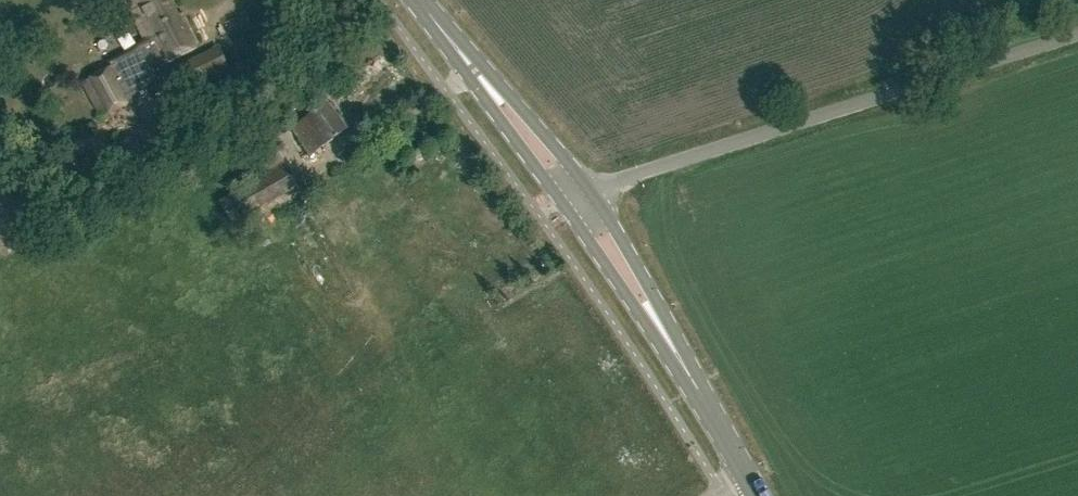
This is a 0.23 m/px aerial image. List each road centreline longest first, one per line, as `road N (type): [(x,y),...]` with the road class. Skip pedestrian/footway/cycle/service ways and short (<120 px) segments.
road 1 (unclassified): [(589,191),(1077,32)]
road 2 (primary): [(561,202),(649,330),(673,350)]
road 3 (primary): [(673,350),(667,320),(589,191)]
road 4 (primary): [(589,191),(501,85),(475,71)]
road 5 (primary): [(475,71),(486,102),(561,202)]
road 6 (primary): [(747,475),(673,350)]

